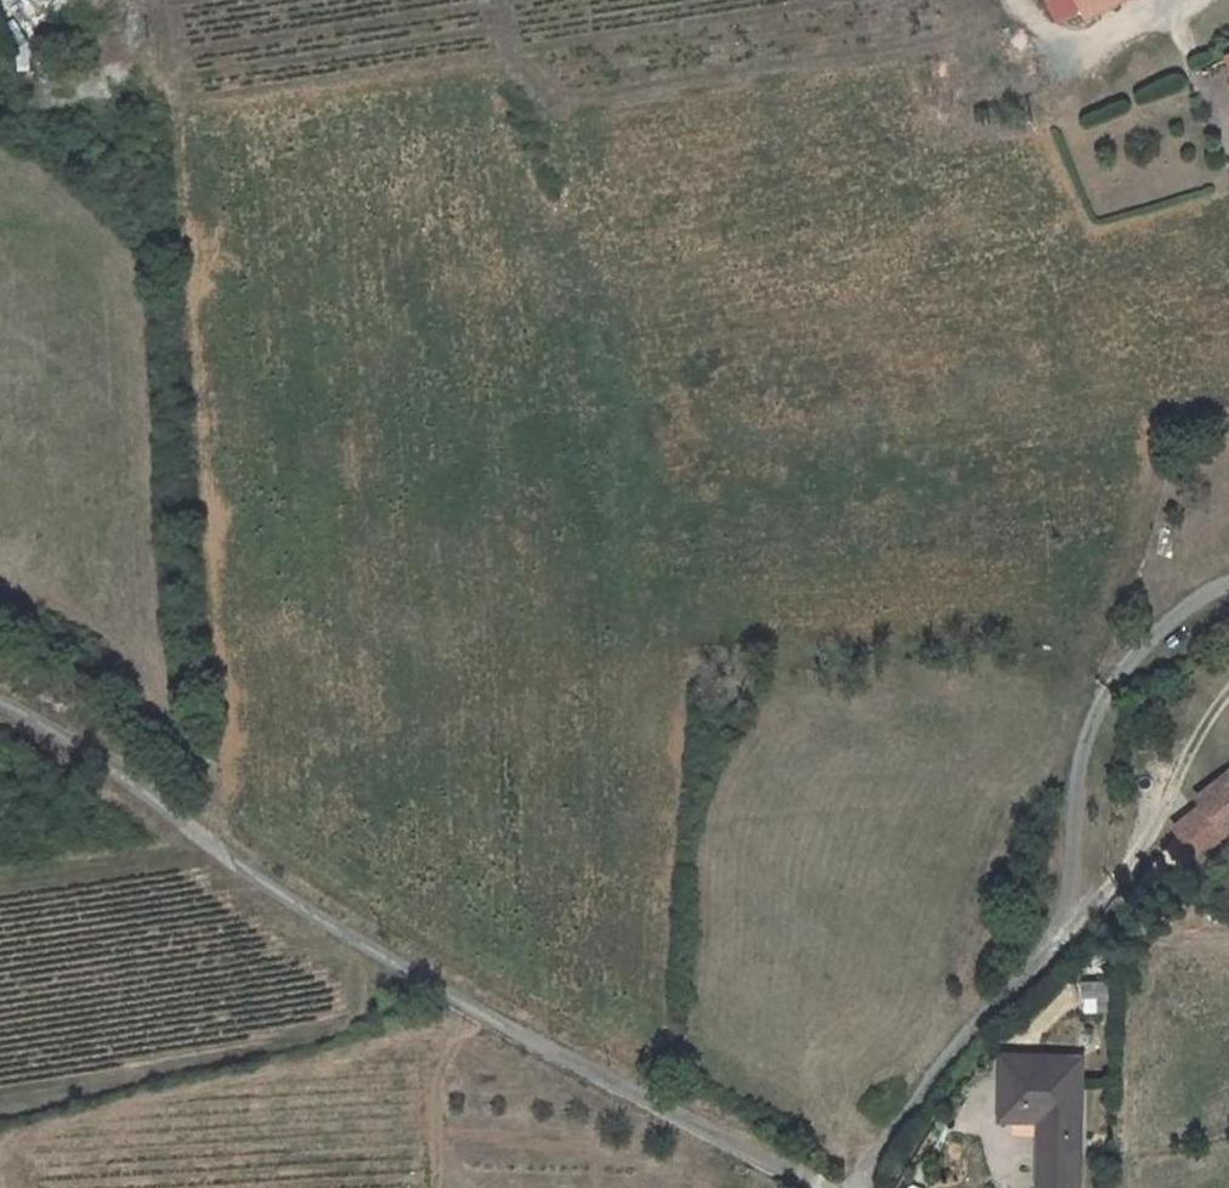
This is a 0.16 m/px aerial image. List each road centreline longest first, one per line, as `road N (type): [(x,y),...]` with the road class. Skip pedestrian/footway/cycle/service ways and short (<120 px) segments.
road 1 (unclassified): [(811,1187),(467,1018),(181,831),(83,756),(0,709)]

